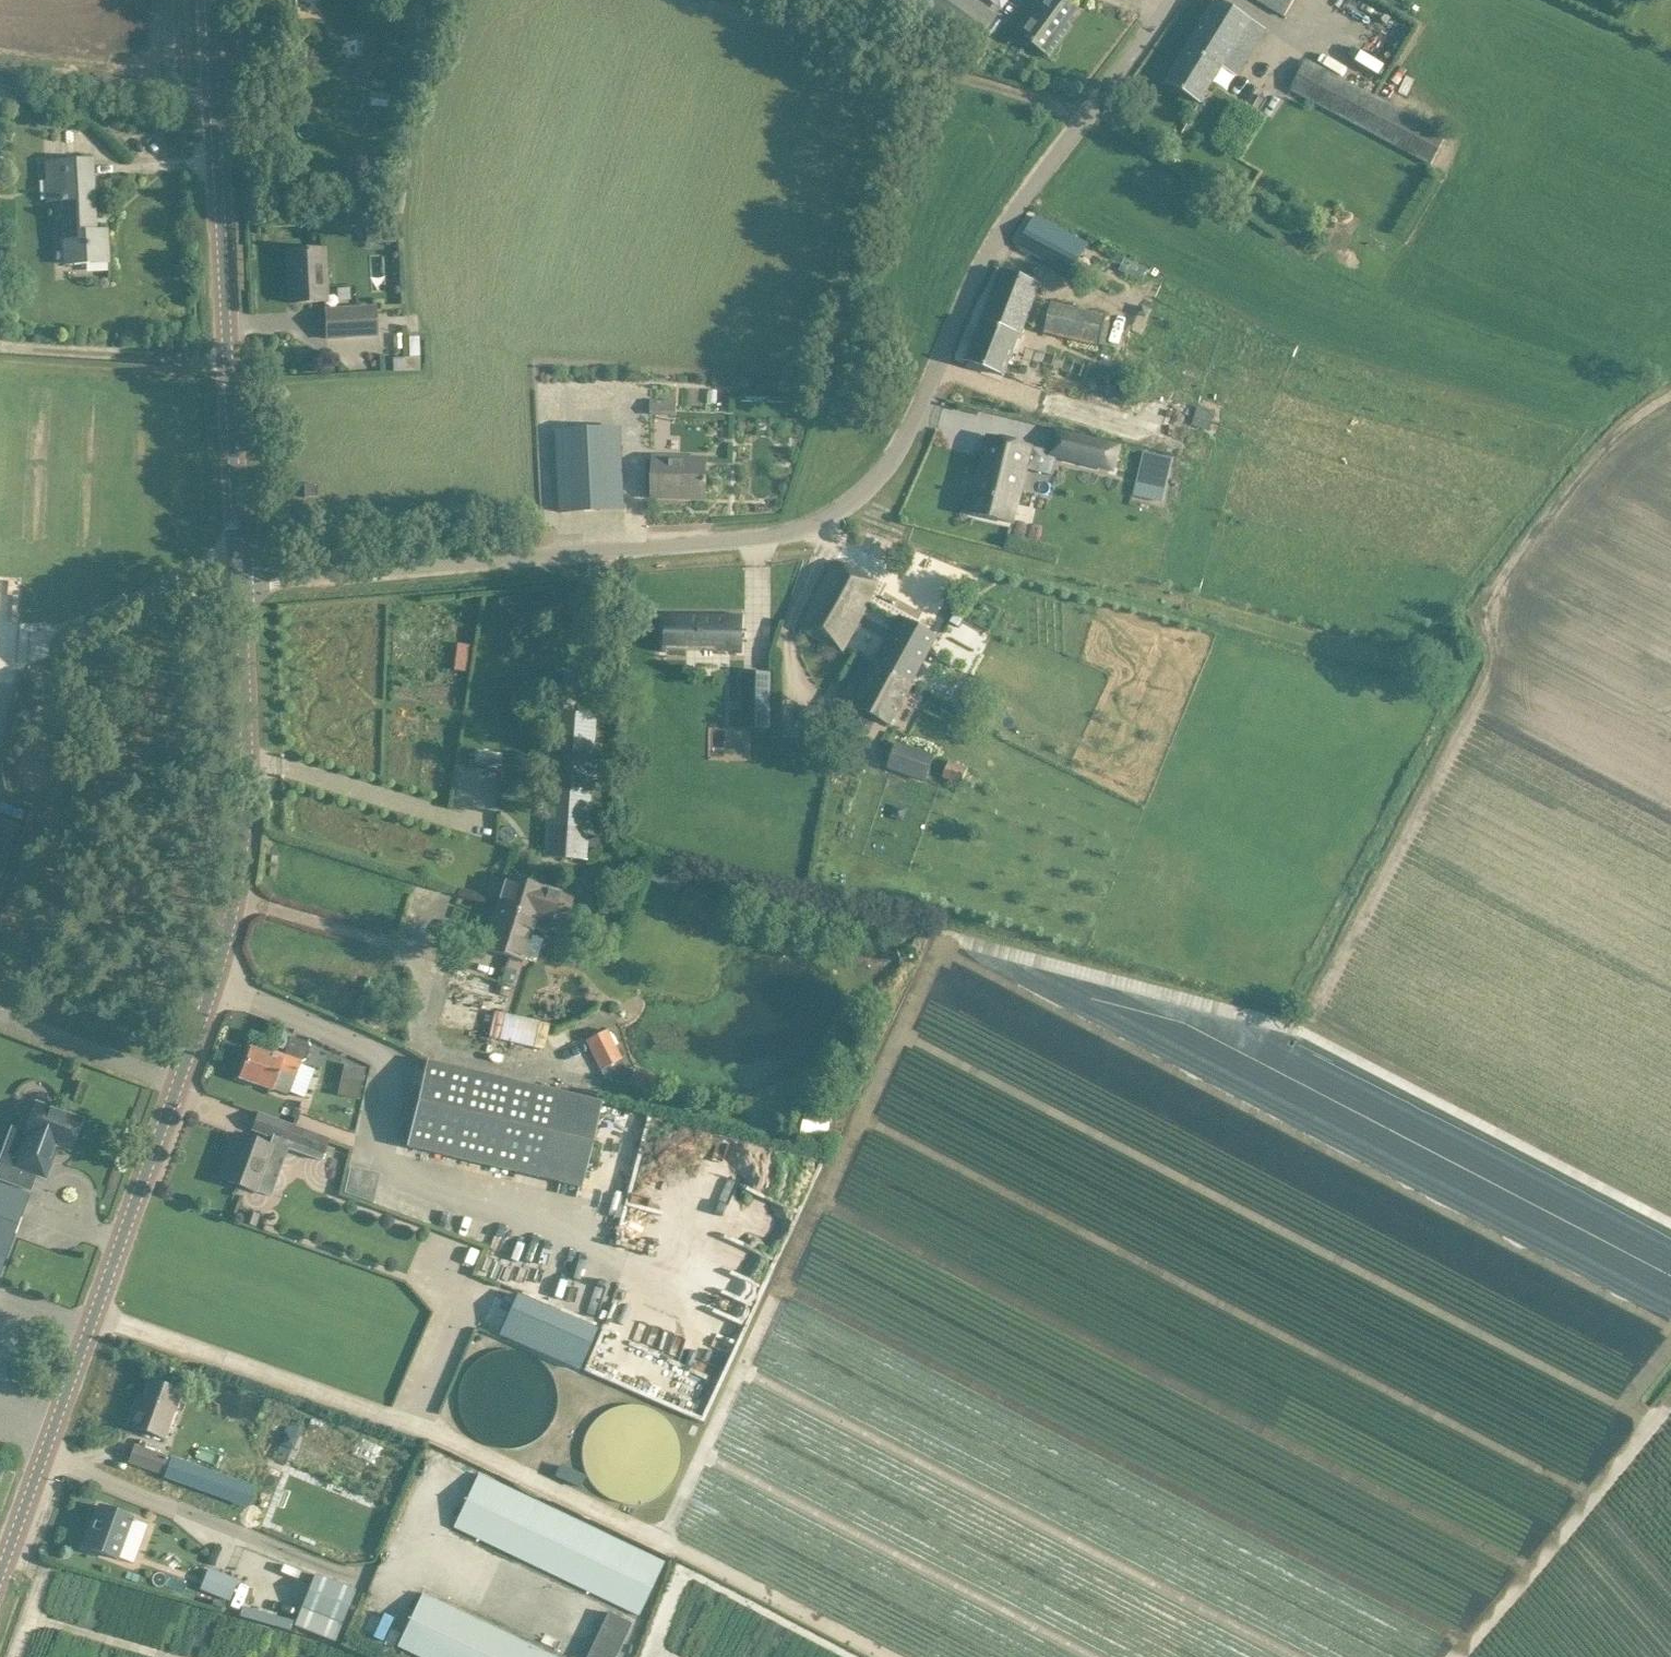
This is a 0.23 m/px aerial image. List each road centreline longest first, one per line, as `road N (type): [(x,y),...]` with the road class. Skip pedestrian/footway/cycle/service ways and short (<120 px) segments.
road 1 (unclassified): [(239,575),(812,544),(876,525),(996,254),(1172,0)]
road 2 (tertiary): [(0,1560),(225,948),(252,785),(239,575)]
road 3 (tertiary): [(239,575),(205,0)]

